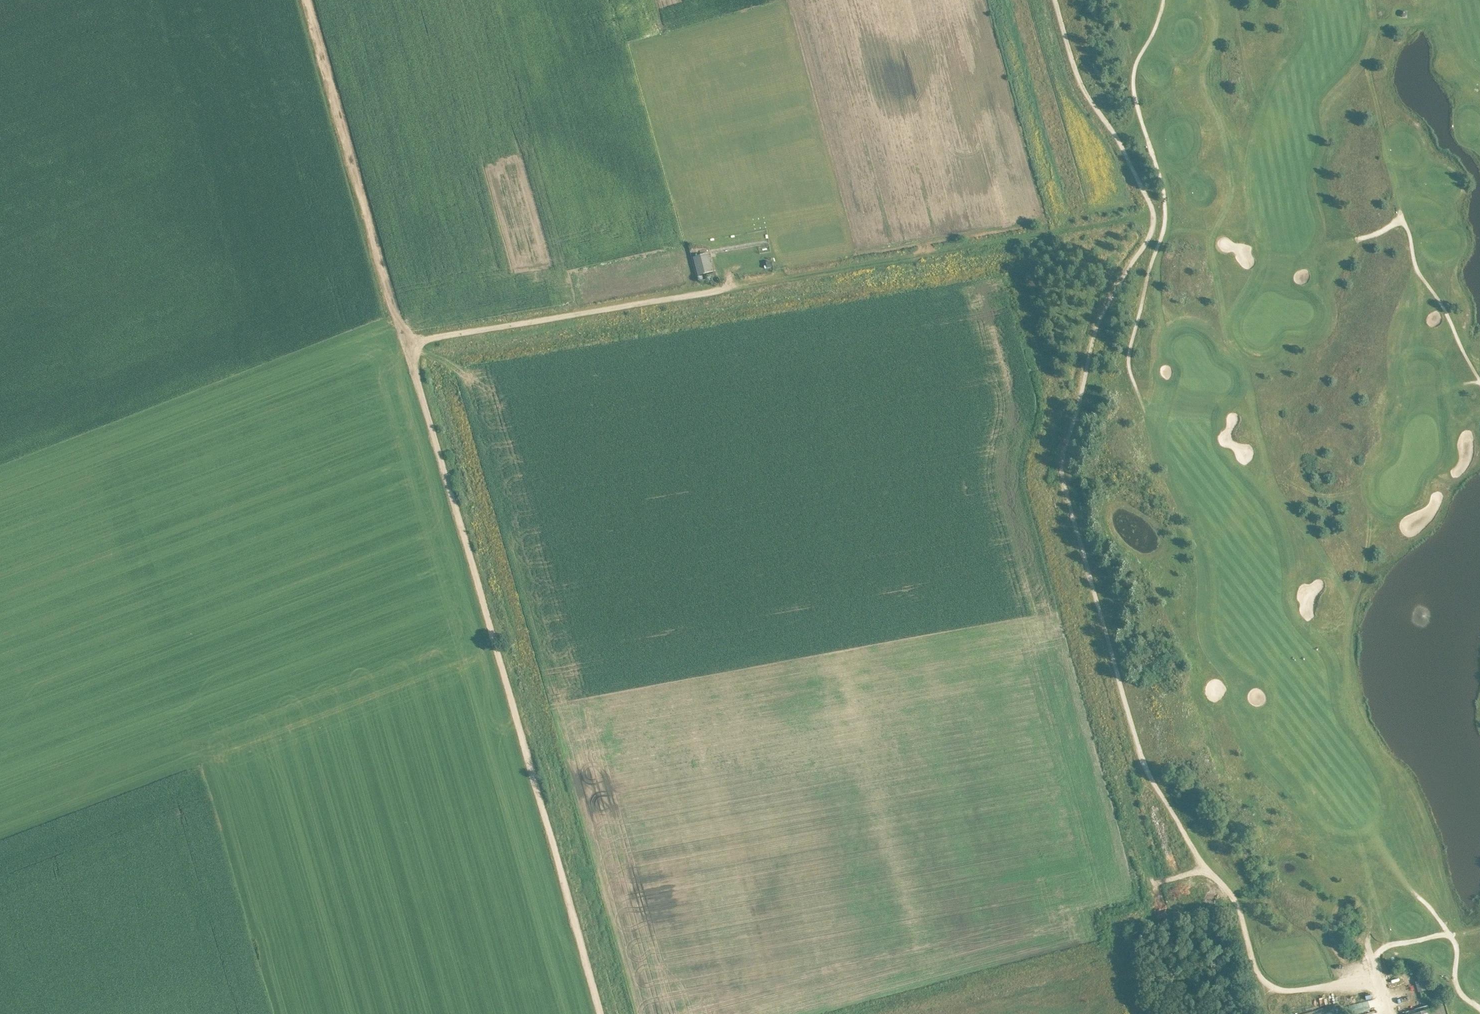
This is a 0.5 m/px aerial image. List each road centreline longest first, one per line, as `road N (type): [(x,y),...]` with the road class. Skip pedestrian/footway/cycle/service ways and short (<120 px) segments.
road 1 (track): [(600,1013),(307,0)]
road 2 (track): [(404,343),(731,288),(735,267)]
road 3 (track): [(1267,984),(1289,991),(1377,974),(1372,958),(1384,947),(1448,935),(1457,947),(1456,985),(1479,1009)]

